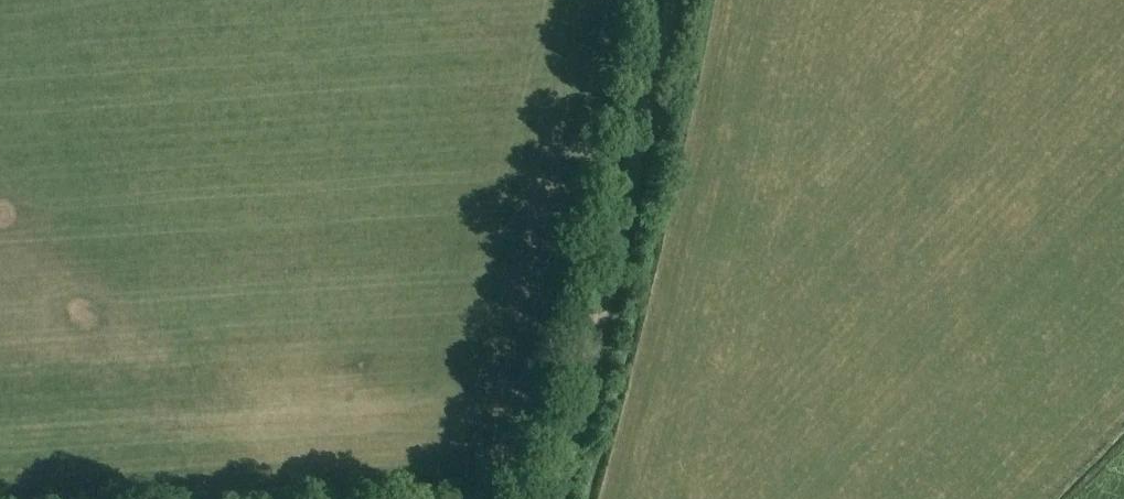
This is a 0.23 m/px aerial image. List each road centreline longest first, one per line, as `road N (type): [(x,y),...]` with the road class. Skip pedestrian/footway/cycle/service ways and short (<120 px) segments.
road 1 (track): [(672,0),(554,498)]

